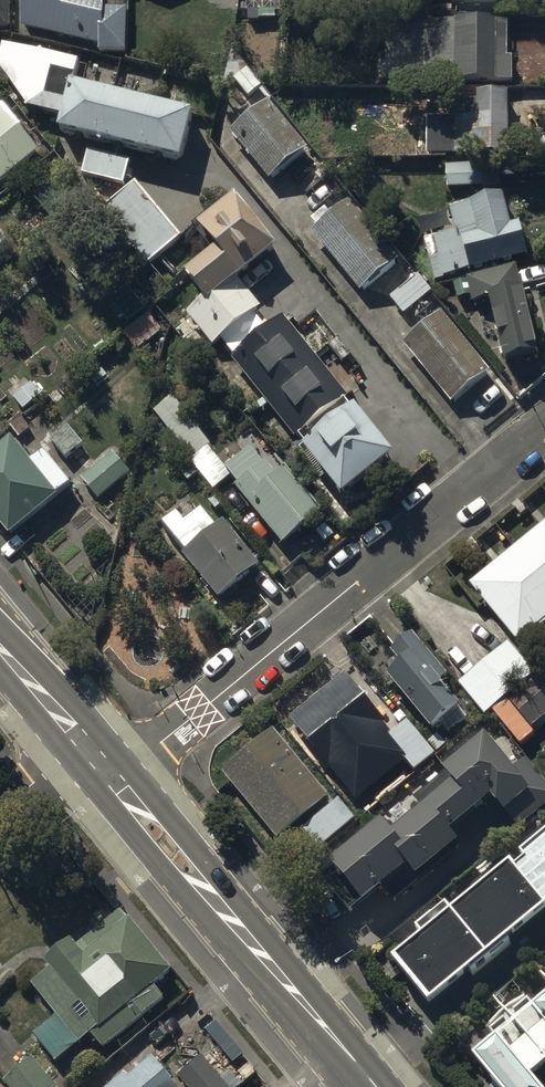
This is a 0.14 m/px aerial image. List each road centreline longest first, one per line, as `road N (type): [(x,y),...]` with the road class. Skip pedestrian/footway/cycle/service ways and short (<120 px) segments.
road 1 (residential): [(544,431),(115,781)]
road 2 (tertiary): [(366,1086),(115,781)]
road 3 (tertiary): [(84,744),(0,647)]

